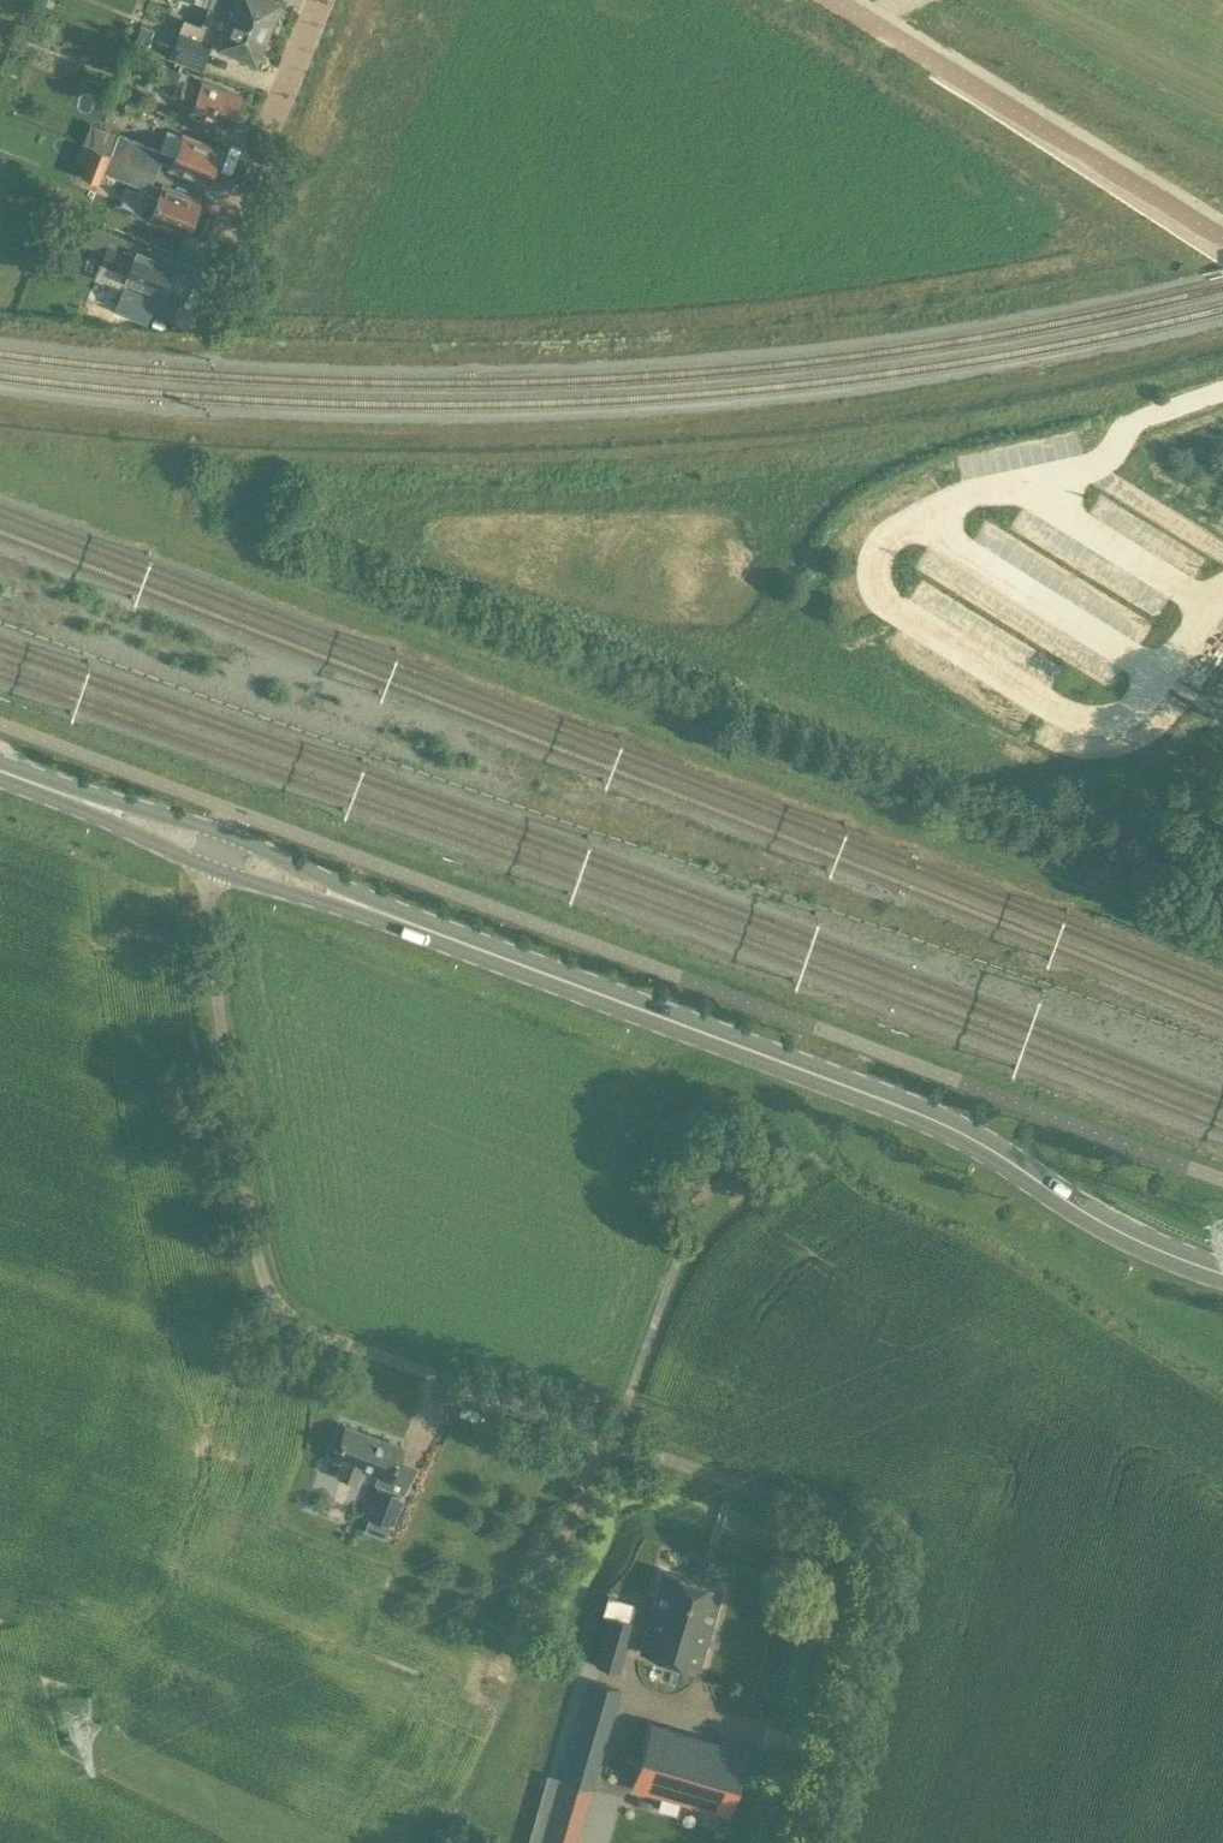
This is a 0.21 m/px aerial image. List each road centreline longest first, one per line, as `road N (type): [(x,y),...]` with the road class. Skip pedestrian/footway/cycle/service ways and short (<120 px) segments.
road 1 (tertiary): [(0,770),(906,1109),(981,1145),(1110,1228),(1222,1273)]
road 2 (residential): [(197,303),(317,0)]

